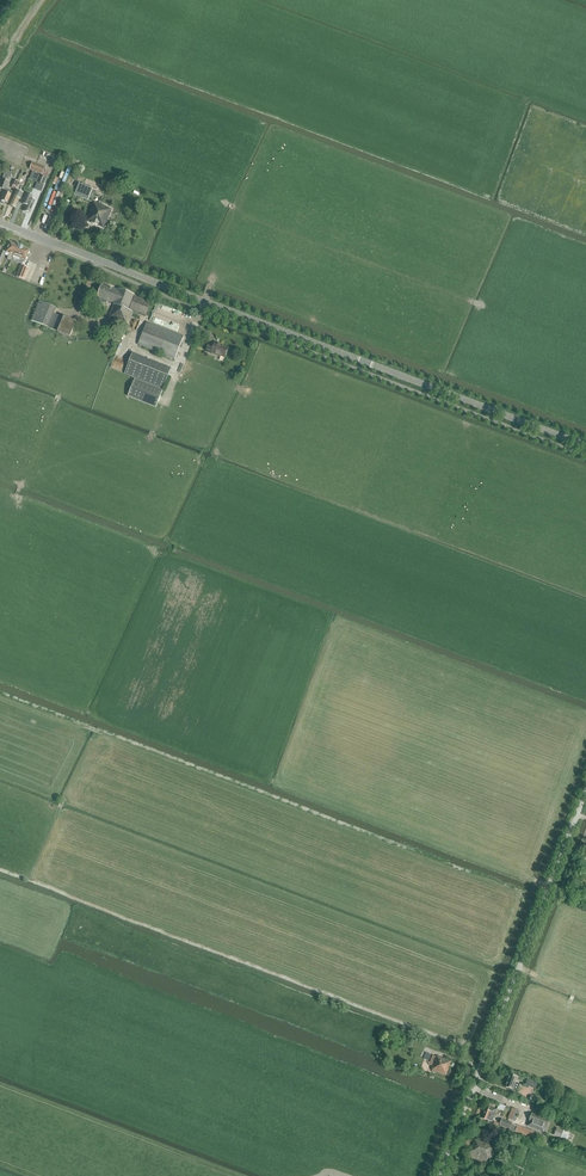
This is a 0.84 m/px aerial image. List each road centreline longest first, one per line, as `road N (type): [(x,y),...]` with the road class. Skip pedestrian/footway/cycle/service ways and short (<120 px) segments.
road 1 (tertiary): [(585,446),(0,223)]
road 2 (unclassified): [(439,1175),(585,790)]

